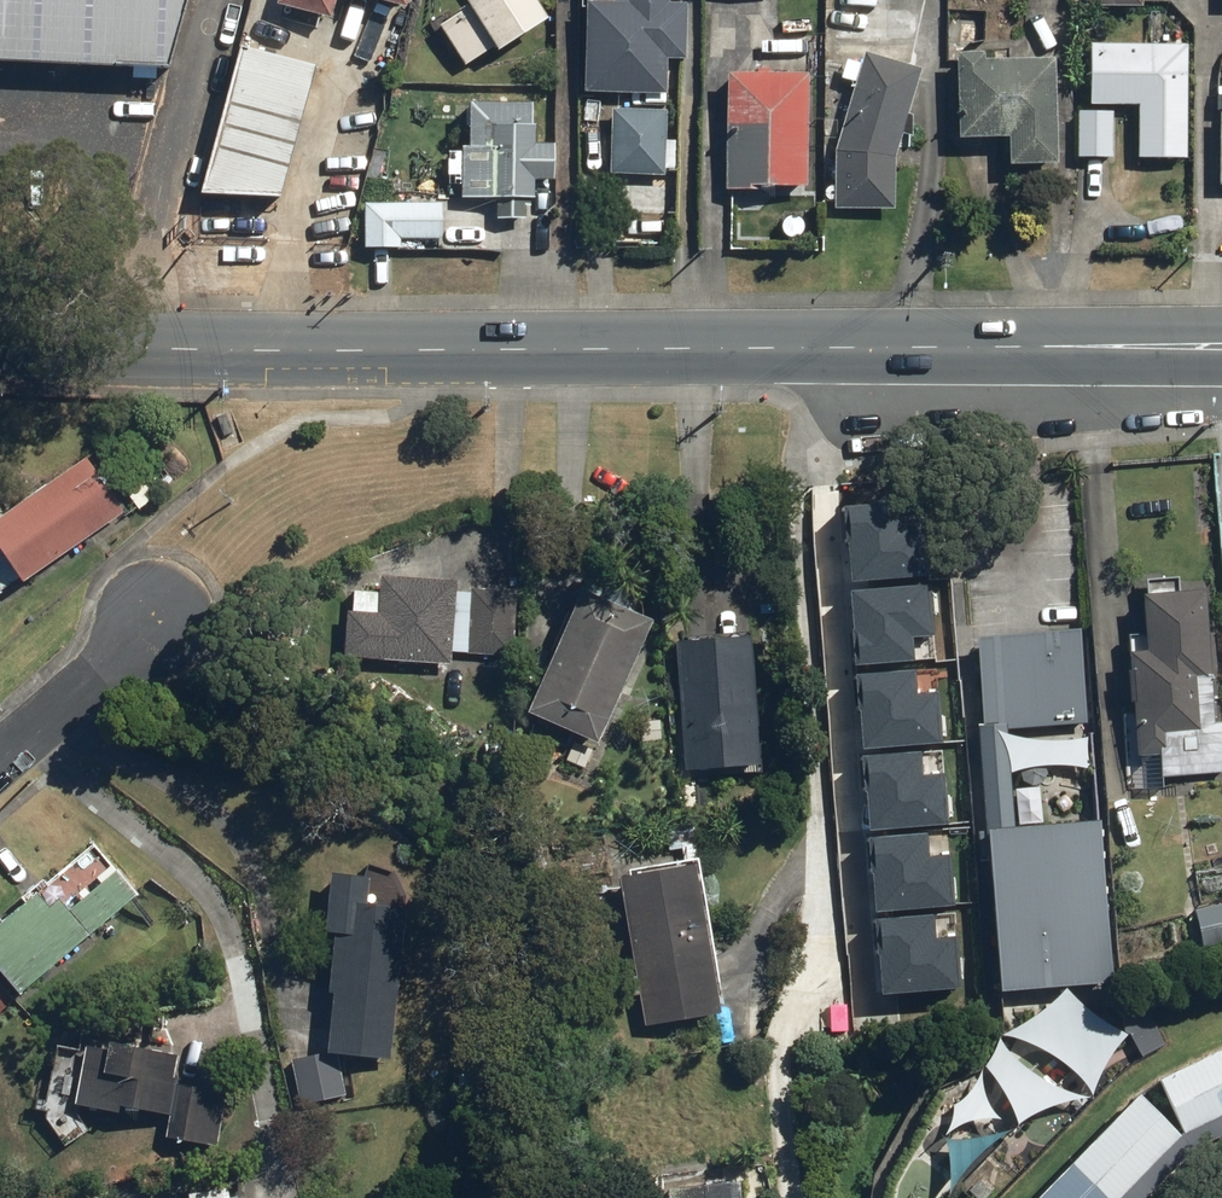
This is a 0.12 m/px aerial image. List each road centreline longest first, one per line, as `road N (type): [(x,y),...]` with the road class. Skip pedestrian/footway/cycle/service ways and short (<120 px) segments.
road 1 (secondary): [(1221,341),(0,337)]
road 2 (residential): [(0,765),(160,624)]

